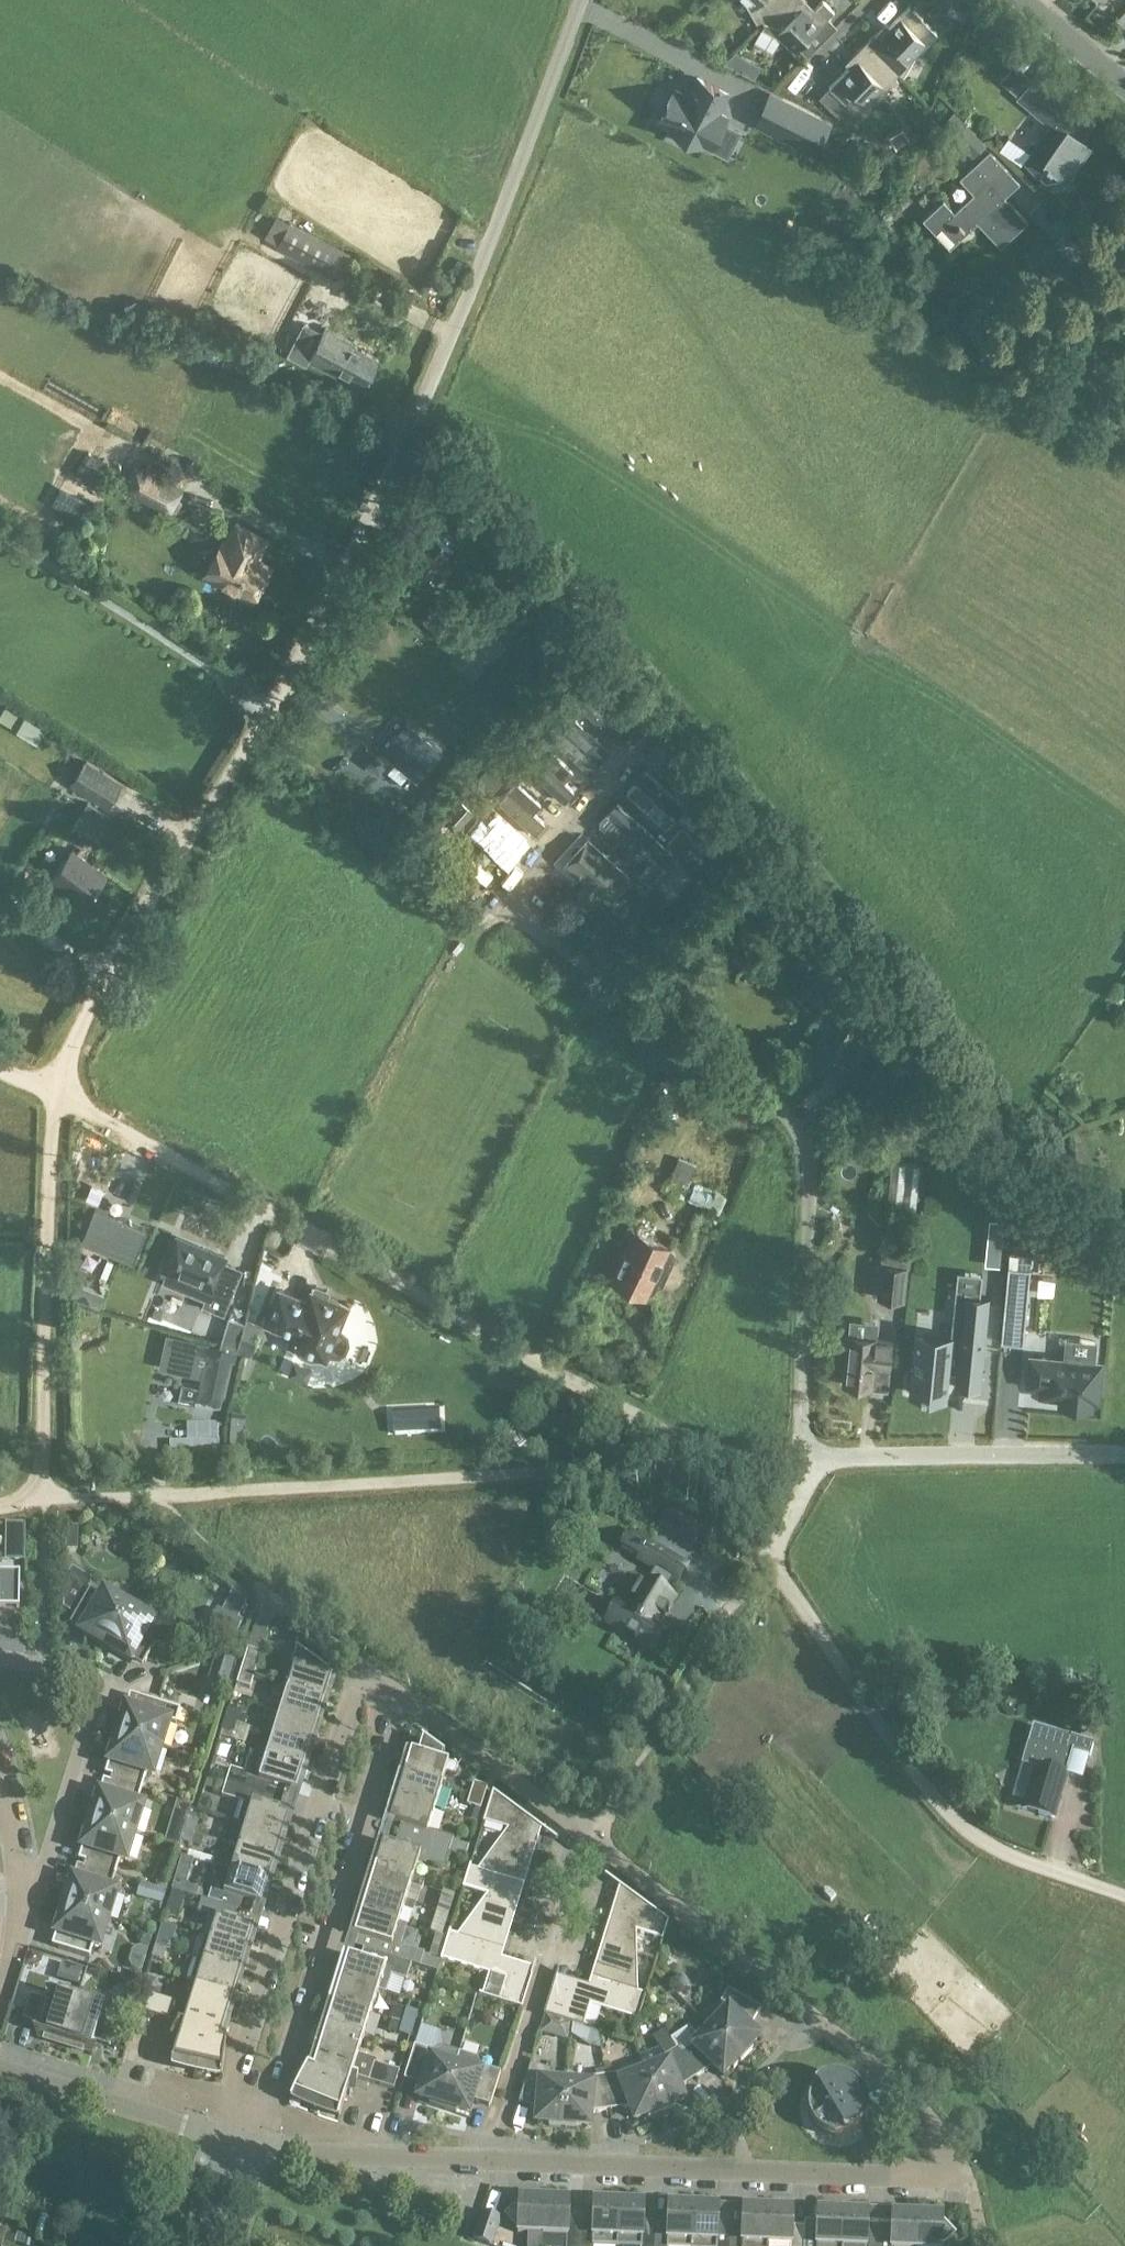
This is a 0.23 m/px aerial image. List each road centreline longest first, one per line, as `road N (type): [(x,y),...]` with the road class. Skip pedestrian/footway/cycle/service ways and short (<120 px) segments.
road 1 (residential): [(1124,1459),(806,1457),(796,1127),(787,1098),(505,901),(631,764)]
road 2 (track): [(0,1065),(714,1462)]
road 3 (track): [(0,1499),(714,1462)]
road 4 (track): [(55,1095),(119,955),(260,730),(358,542)]
road 5 (unclassified): [(358,542),(448,341),(580,0)]
road 6 (track): [(1124,1899),(993,1849),(959,1827),(876,1723),(767,1555)]
road 7 (residential): [(923,2172),(943,2151),(900,2091),(592,1839)]
road 8 (residential): [(358,1662),(210,2137)]
road 9 (residential): [(260,2150),(408,1700)]
road 10 (residential): [(923,2172),(487,2160)]
road 11 (track): [(55,1095),(40,1497)]
road 12 (residential): [(487,2160),(592,1839)]
road 13 (residential): [(27,1912),(88,1697),(72,1677),(0,1662)]
road 14 (residential): [(592,1839),(408,1700)]
road 15 (residential): [(487,2160),(260,2150)]
road 16 (residential): [(210,2137),(0,2065)]
road 17 (track): [(721,1629),(807,1481),(806,1457)]
road 18 (residential): [(999,328),(1124,218)]
road 19 (residential): [(1124,87),(1026,0)]
road 20 (residential): [(358,1662),(258,1586)]

